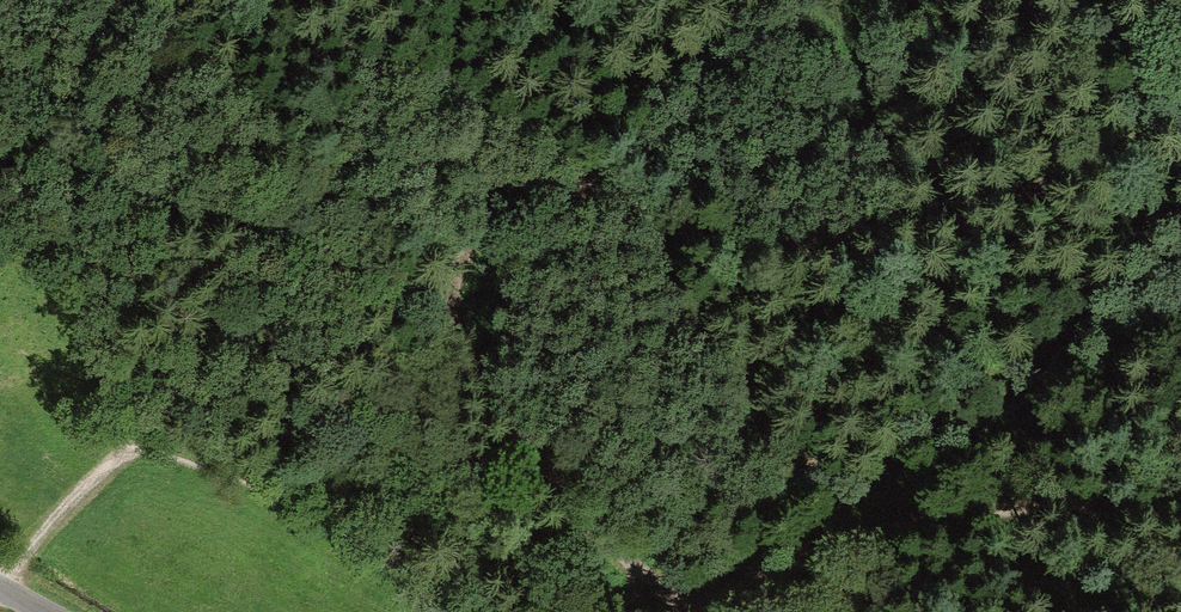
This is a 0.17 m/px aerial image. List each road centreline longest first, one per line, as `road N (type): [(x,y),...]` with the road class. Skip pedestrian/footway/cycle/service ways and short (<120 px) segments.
road 1 (track): [(1180,45),(1112,143),(1058,186),(853,241),(749,245),(578,187),(548,186),(481,217),(446,275),(453,334),(511,432),(683,611)]
road 2 (track): [(42,542),(116,491),(167,488),(221,503),(312,492),(360,499),(588,607),(645,611)]
road 3 (track): [(1180,513),(983,509),(879,533),(744,581),(693,611)]

